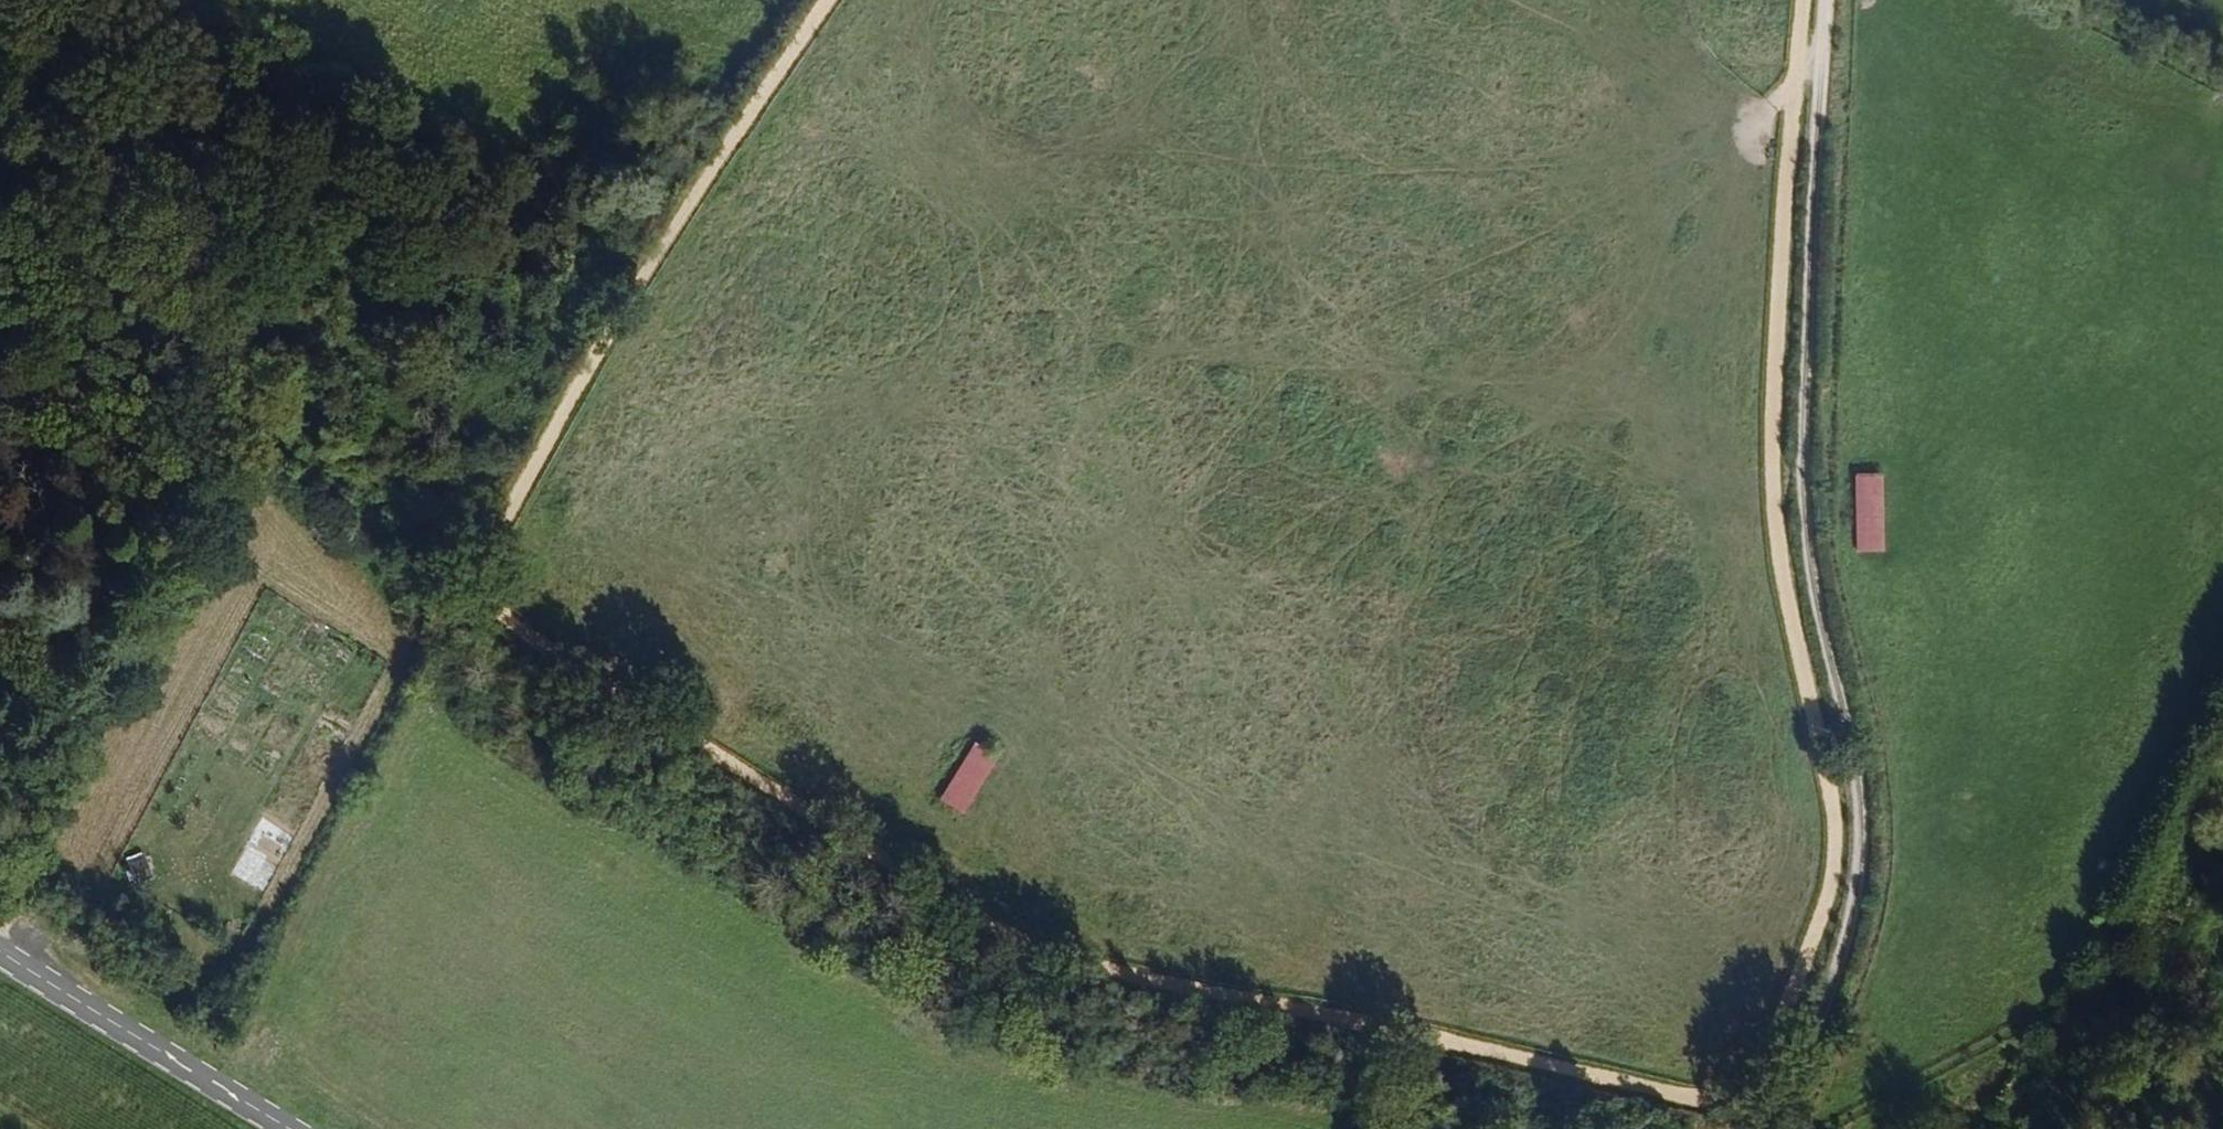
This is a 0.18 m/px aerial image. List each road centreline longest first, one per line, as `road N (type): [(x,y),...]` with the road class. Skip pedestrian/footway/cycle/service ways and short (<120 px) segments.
road 1 (track): [(1827,0),(1803,471),(1816,605),(1861,797),(1859,873),(1818,1022),(1761,1128)]
road 2 (tertiary): [(0,960),(279,1128)]

